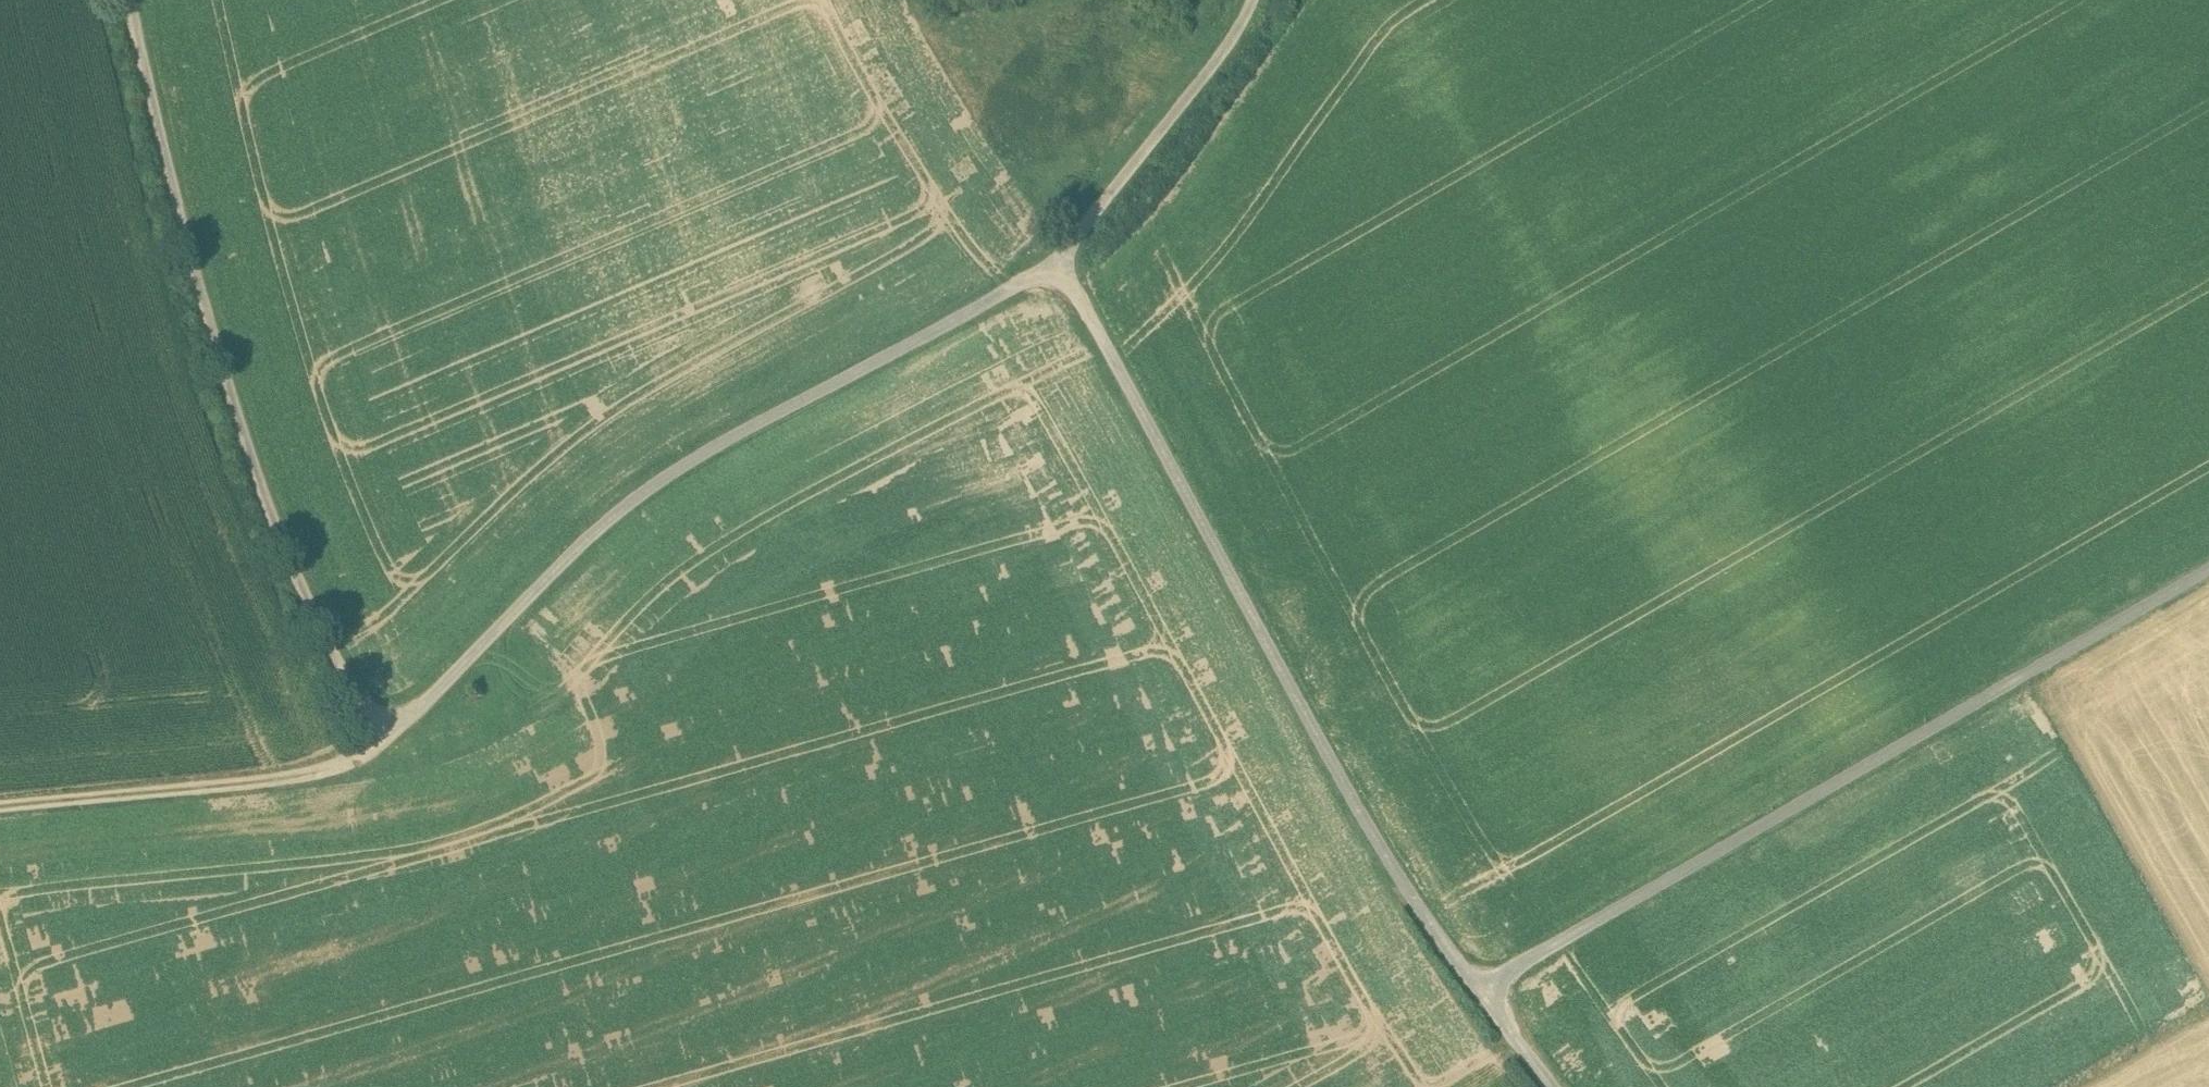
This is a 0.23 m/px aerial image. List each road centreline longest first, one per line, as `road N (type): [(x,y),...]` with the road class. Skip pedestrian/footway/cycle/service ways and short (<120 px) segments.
road 1 (track): [(130,0),(185,235),(262,496),(377,744),(628,502),(1058,253),(1241,29),(1251,0)]
road 2 (unclassified): [(1554,1086),(1397,873),(1058,253)]
road 3 (track): [(1478,984),(2208,568)]
road 4 (track): [(377,744),(347,770),(0,807)]

